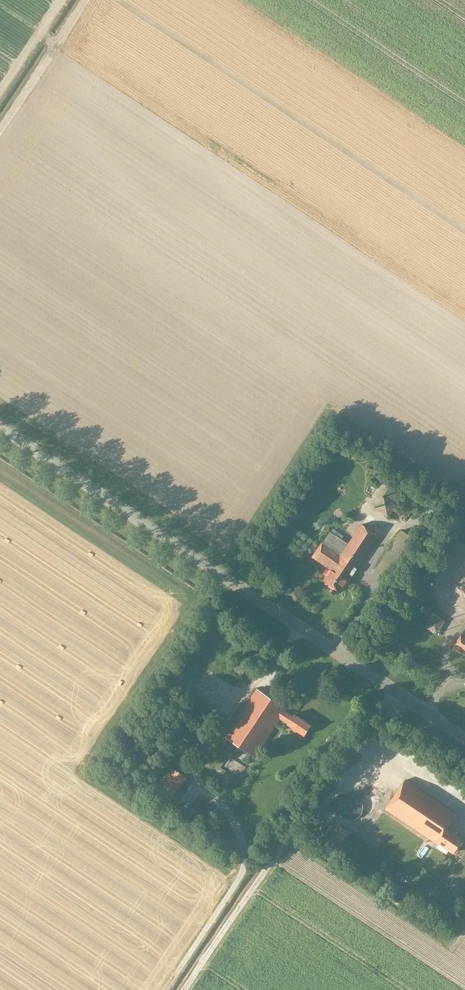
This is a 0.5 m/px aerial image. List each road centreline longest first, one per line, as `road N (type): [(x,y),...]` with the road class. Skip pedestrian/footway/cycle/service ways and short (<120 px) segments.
road 1 (secondary): [(464,738),(0,427)]

